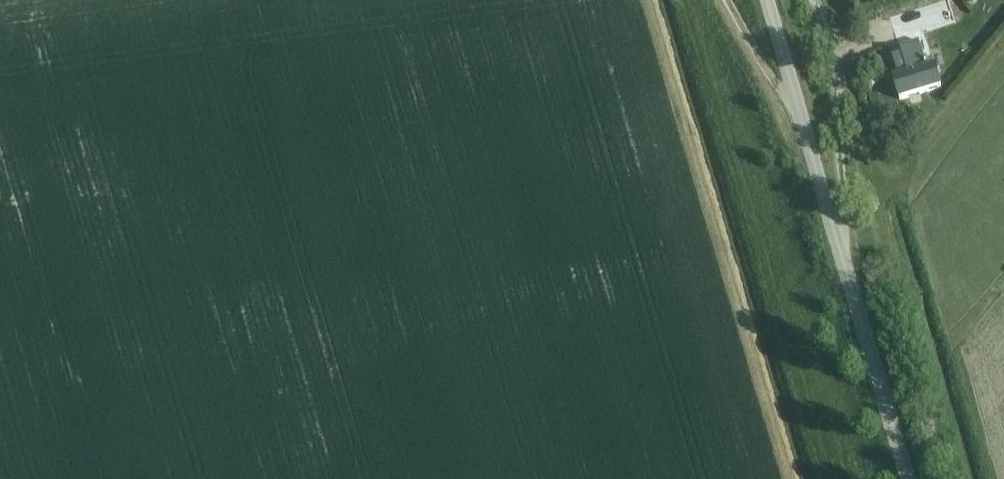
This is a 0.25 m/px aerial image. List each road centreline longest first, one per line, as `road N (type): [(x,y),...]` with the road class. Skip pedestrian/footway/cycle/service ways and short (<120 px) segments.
road 1 (unclassified): [(906,478),(767,0)]

